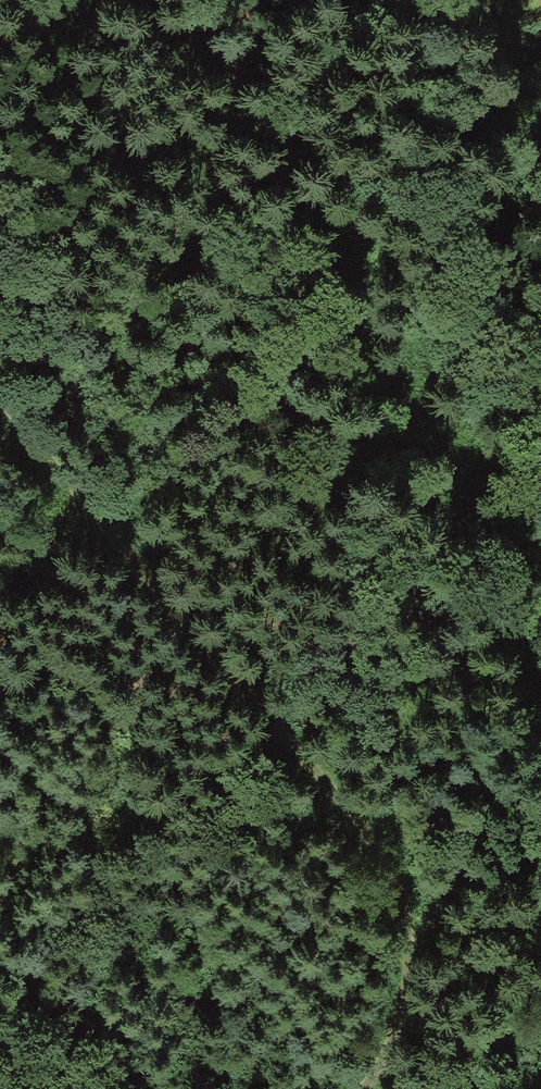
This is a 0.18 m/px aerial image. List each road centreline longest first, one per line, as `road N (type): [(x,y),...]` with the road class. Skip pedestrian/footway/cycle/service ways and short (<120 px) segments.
road 1 (track): [(363,1088),(420,961),(399,874),(237,693),(0,404)]
road 2 (track): [(540,738),(517,656),(451,511),(192,0)]
road 3 (track): [(427,1088),(449,1083),(517,989),(540,893)]
road 4 (track): [(468,0),(540,159)]

